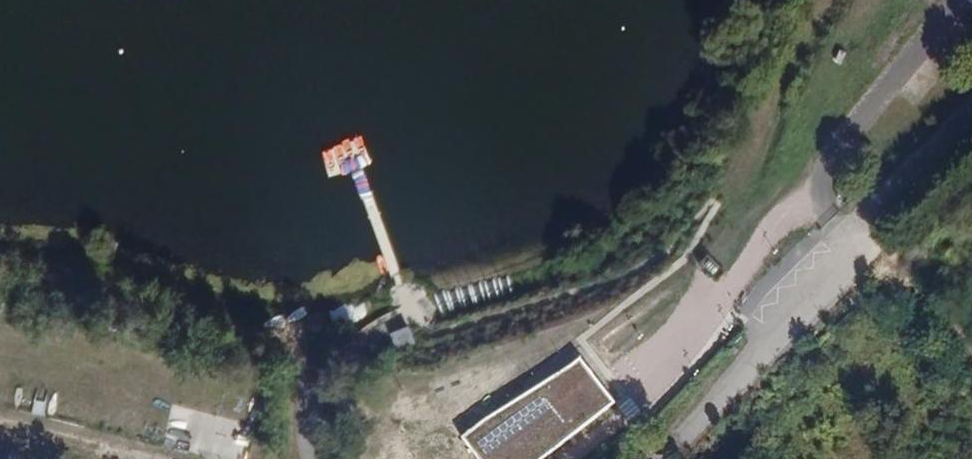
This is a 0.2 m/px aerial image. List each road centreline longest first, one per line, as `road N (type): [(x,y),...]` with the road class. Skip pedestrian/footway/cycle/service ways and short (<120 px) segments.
road 1 (unclassified): [(669,458),(971,117)]

